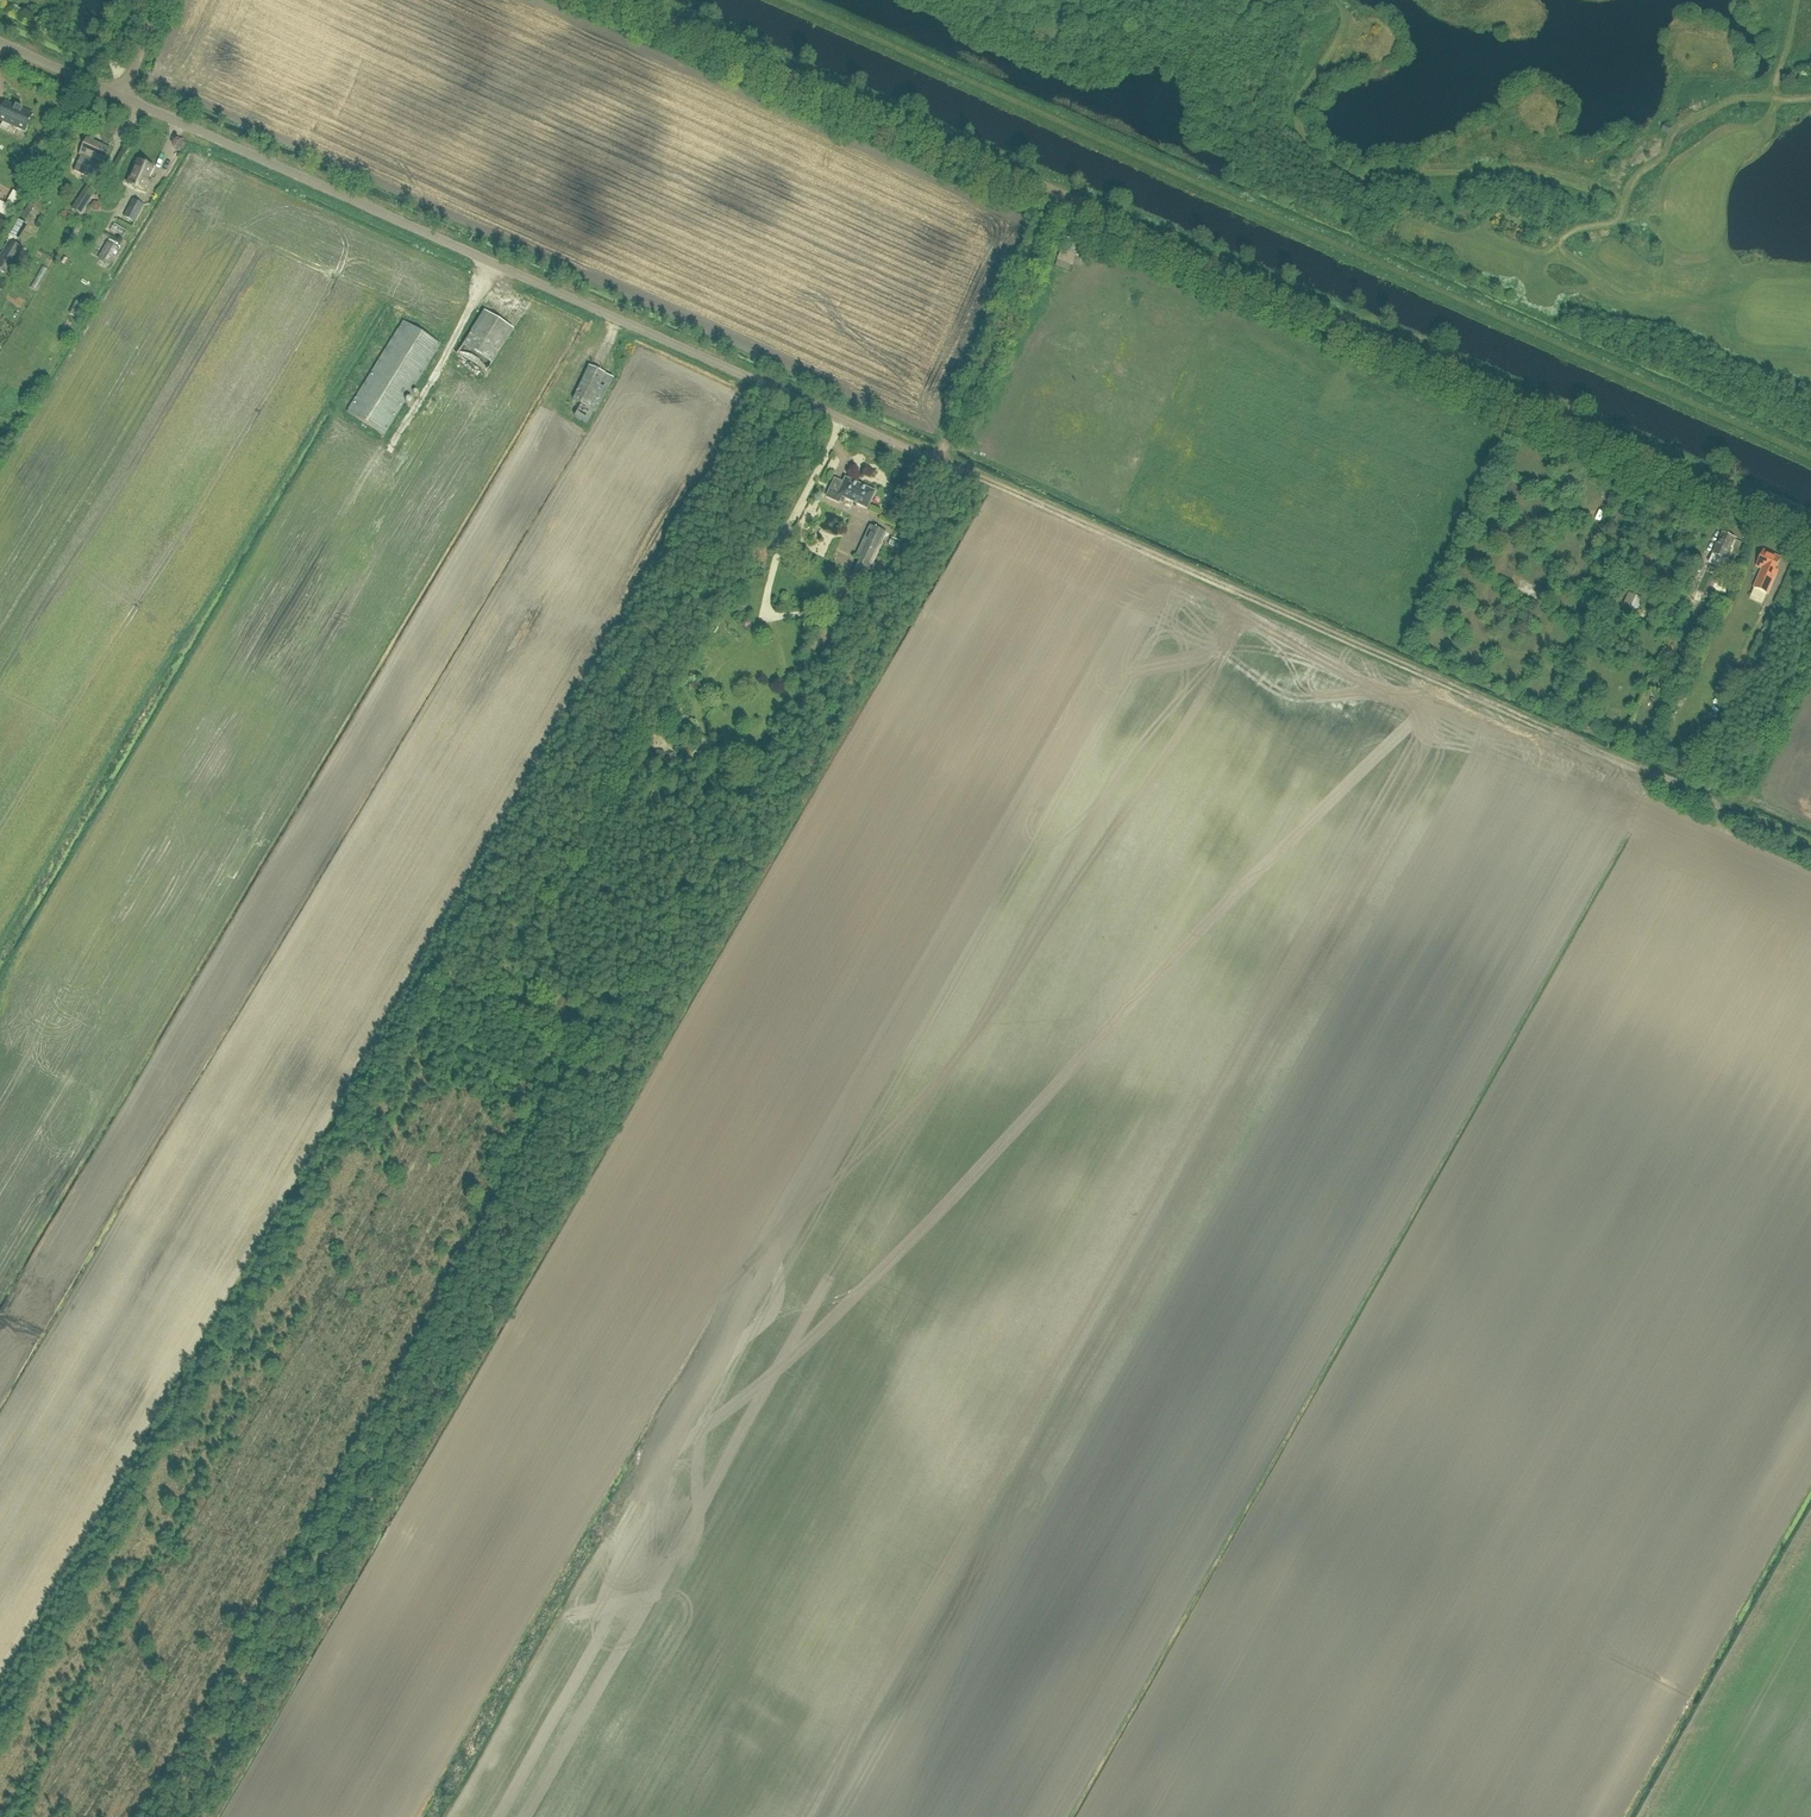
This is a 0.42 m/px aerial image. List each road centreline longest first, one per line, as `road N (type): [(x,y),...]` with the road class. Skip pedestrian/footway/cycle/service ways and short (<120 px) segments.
road 1 (tertiary): [(1810,528),(626,0)]
road 2 (track): [(1058,194),(939,462),(1737,808)]
road 3 (unclassified): [(939,462),(124,97)]
road 4 (track): [(843,418),(776,558),(759,624),(700,691),(698,720),(709,730)]
road 5 (unclassified): [(124,97),(0,42)]

